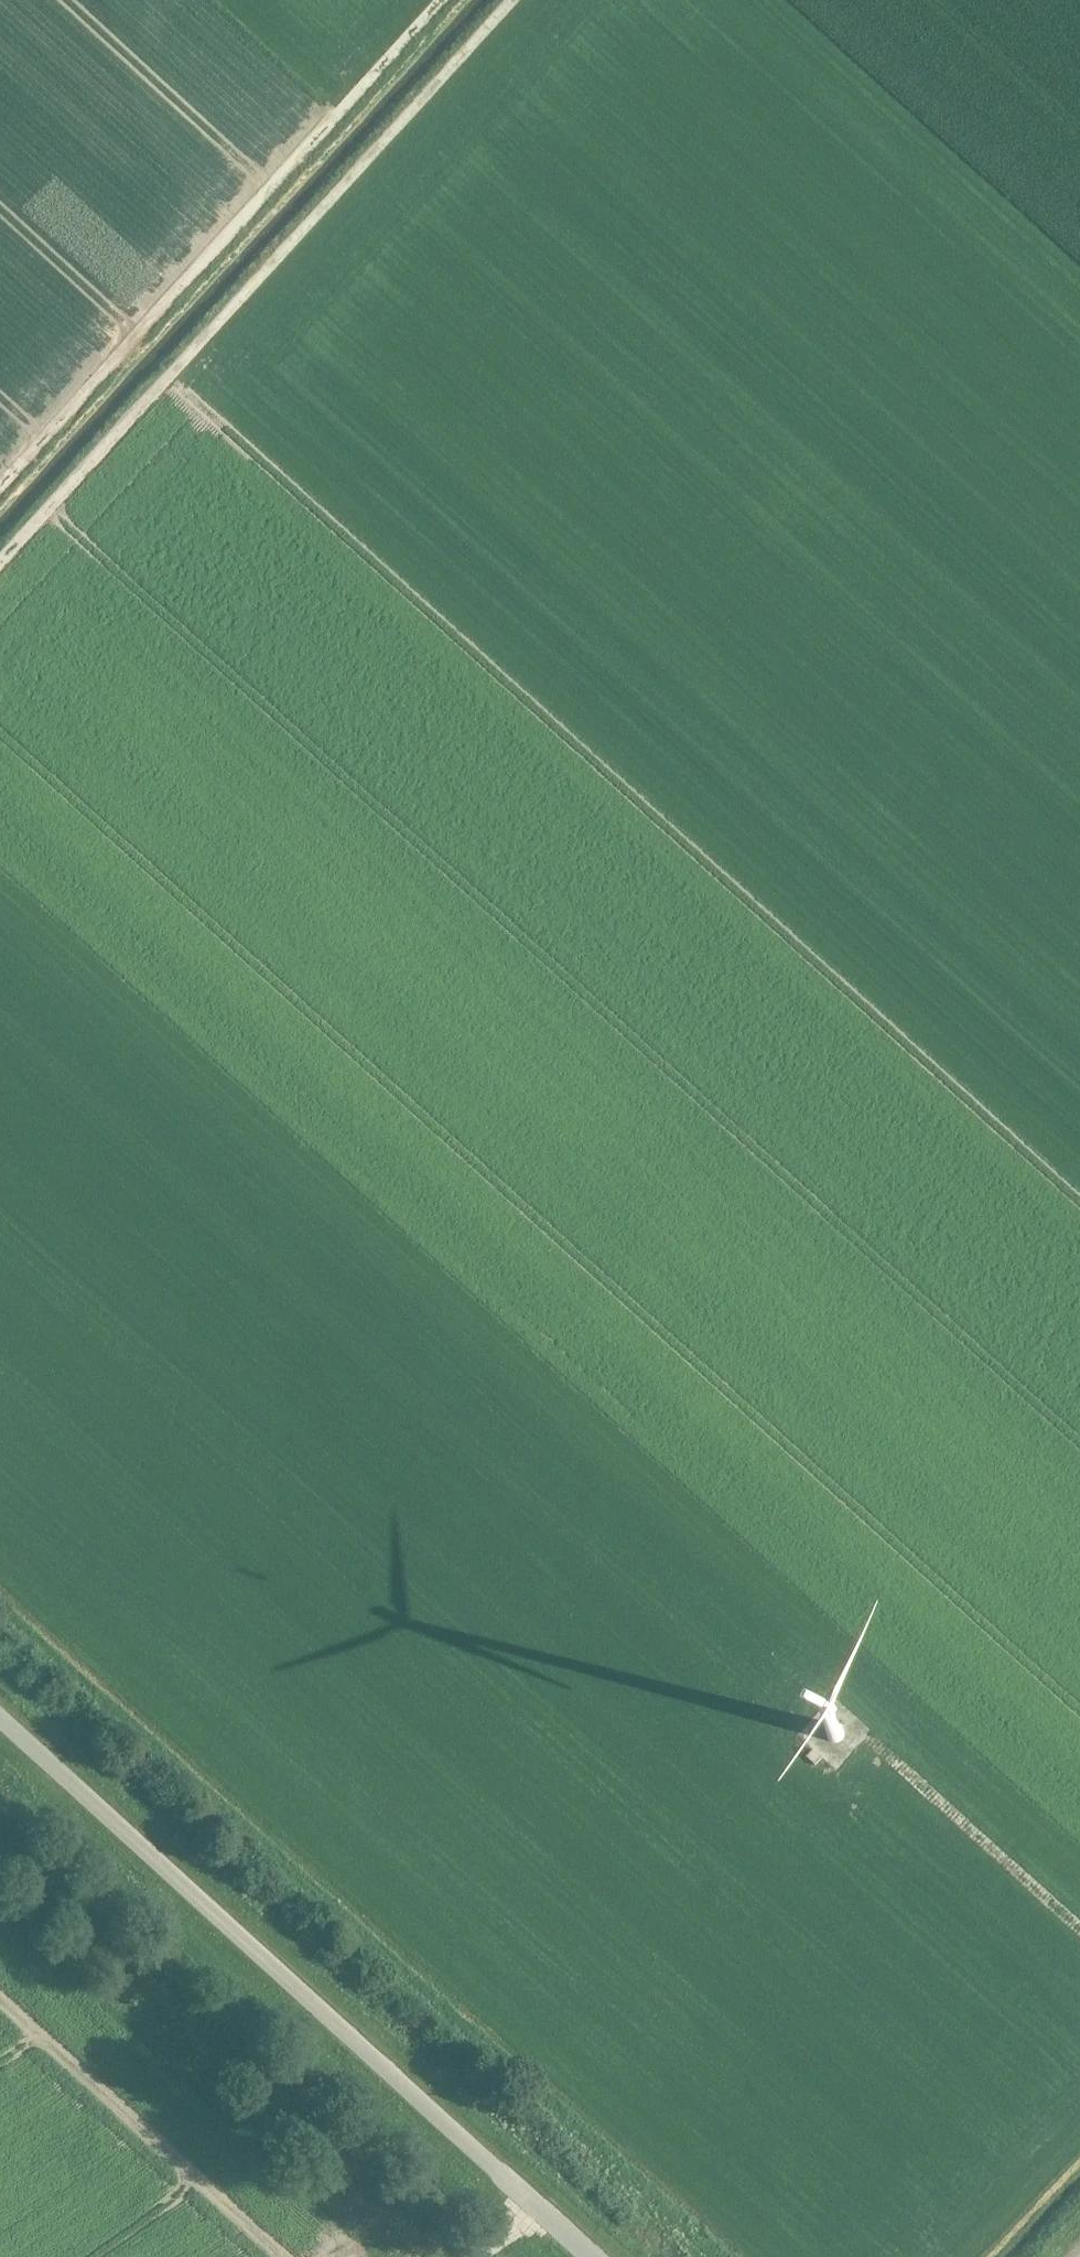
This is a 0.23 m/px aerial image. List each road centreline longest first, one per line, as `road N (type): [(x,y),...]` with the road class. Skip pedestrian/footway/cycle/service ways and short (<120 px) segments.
road 1 (unclassified): [(597,2256),(0,1712)]

